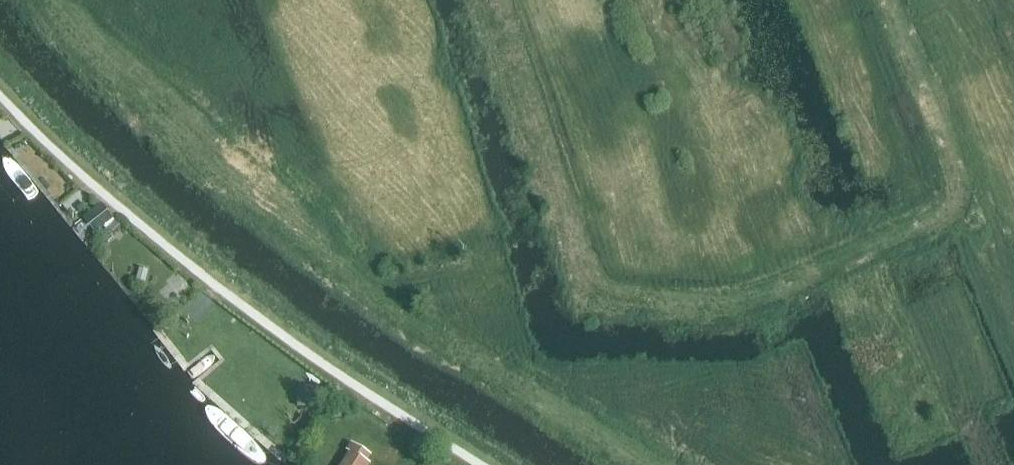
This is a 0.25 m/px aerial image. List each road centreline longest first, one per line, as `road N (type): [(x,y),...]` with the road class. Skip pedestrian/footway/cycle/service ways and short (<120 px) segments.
road 1 (track): [(894,0),(960,192),(947,218),(816,275),(732,301),(670,303),(598,291),(492,0)]
road 2 (track): [(651,464),(305,229),(99,45),(63,0)]

